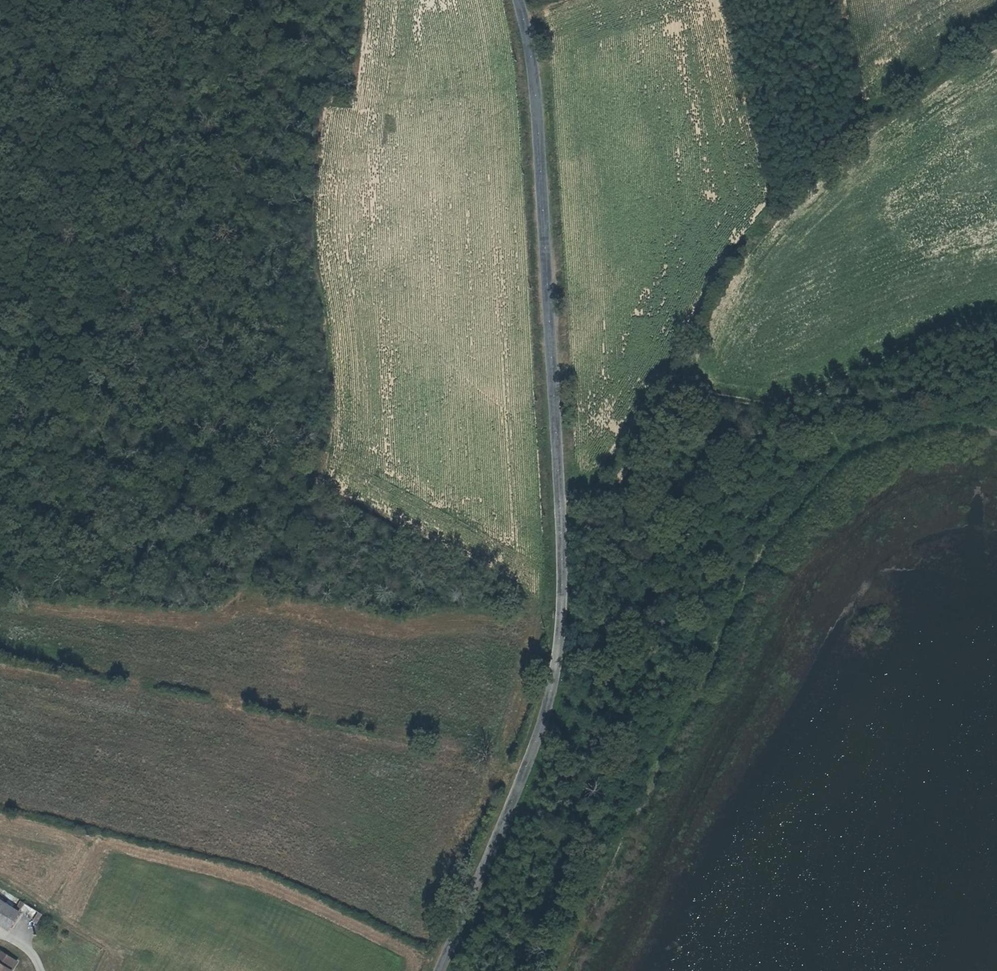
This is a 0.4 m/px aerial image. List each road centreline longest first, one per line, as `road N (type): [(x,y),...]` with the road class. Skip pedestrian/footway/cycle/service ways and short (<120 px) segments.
road 1 (tertiary): [(524,0),(539,101),(567,618),(547,721),(439,970)]

